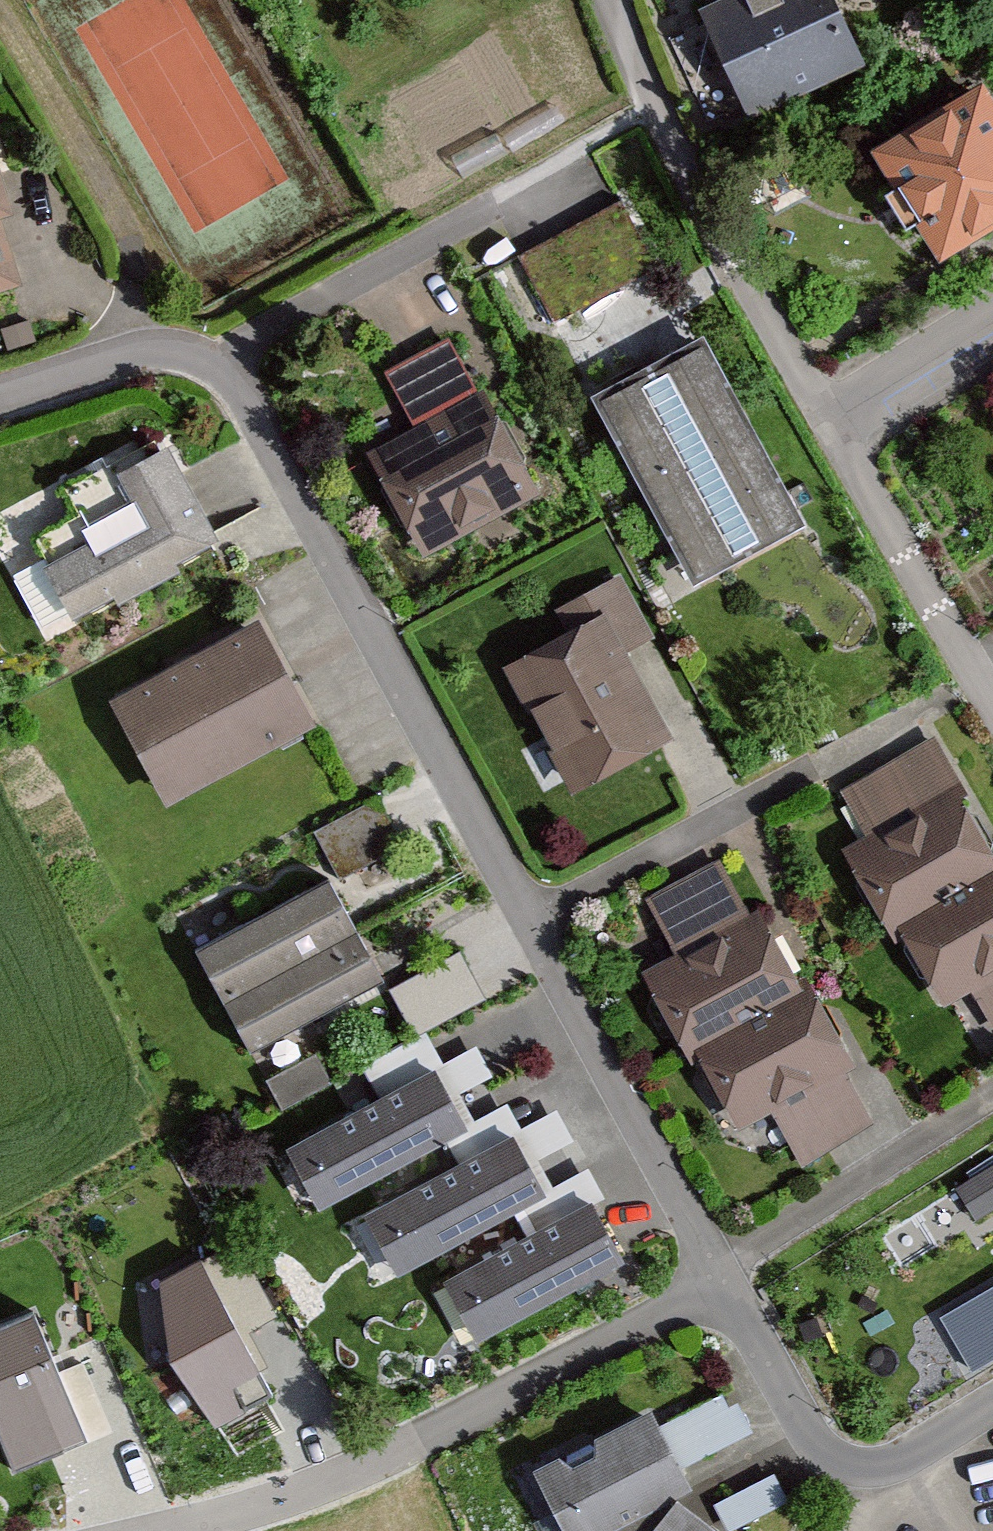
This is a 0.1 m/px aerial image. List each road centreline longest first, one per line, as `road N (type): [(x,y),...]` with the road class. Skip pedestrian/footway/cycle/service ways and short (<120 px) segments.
road 1 (residential): [(885,1472),(812,1442),(221,359)]
road 2 (residential): [(833,416),(657,108),(606,0)]
road 3 (residential): [(221,359),(543,184)]
road 4 (residential): [(833,416),(992,699)]
road 5 (residential): [(221,359),(114,350),(0,387)]
road 6 (residential): [(992,318),(833,416)]
road 7 (residential): [(992,1410),(885,1472)]

